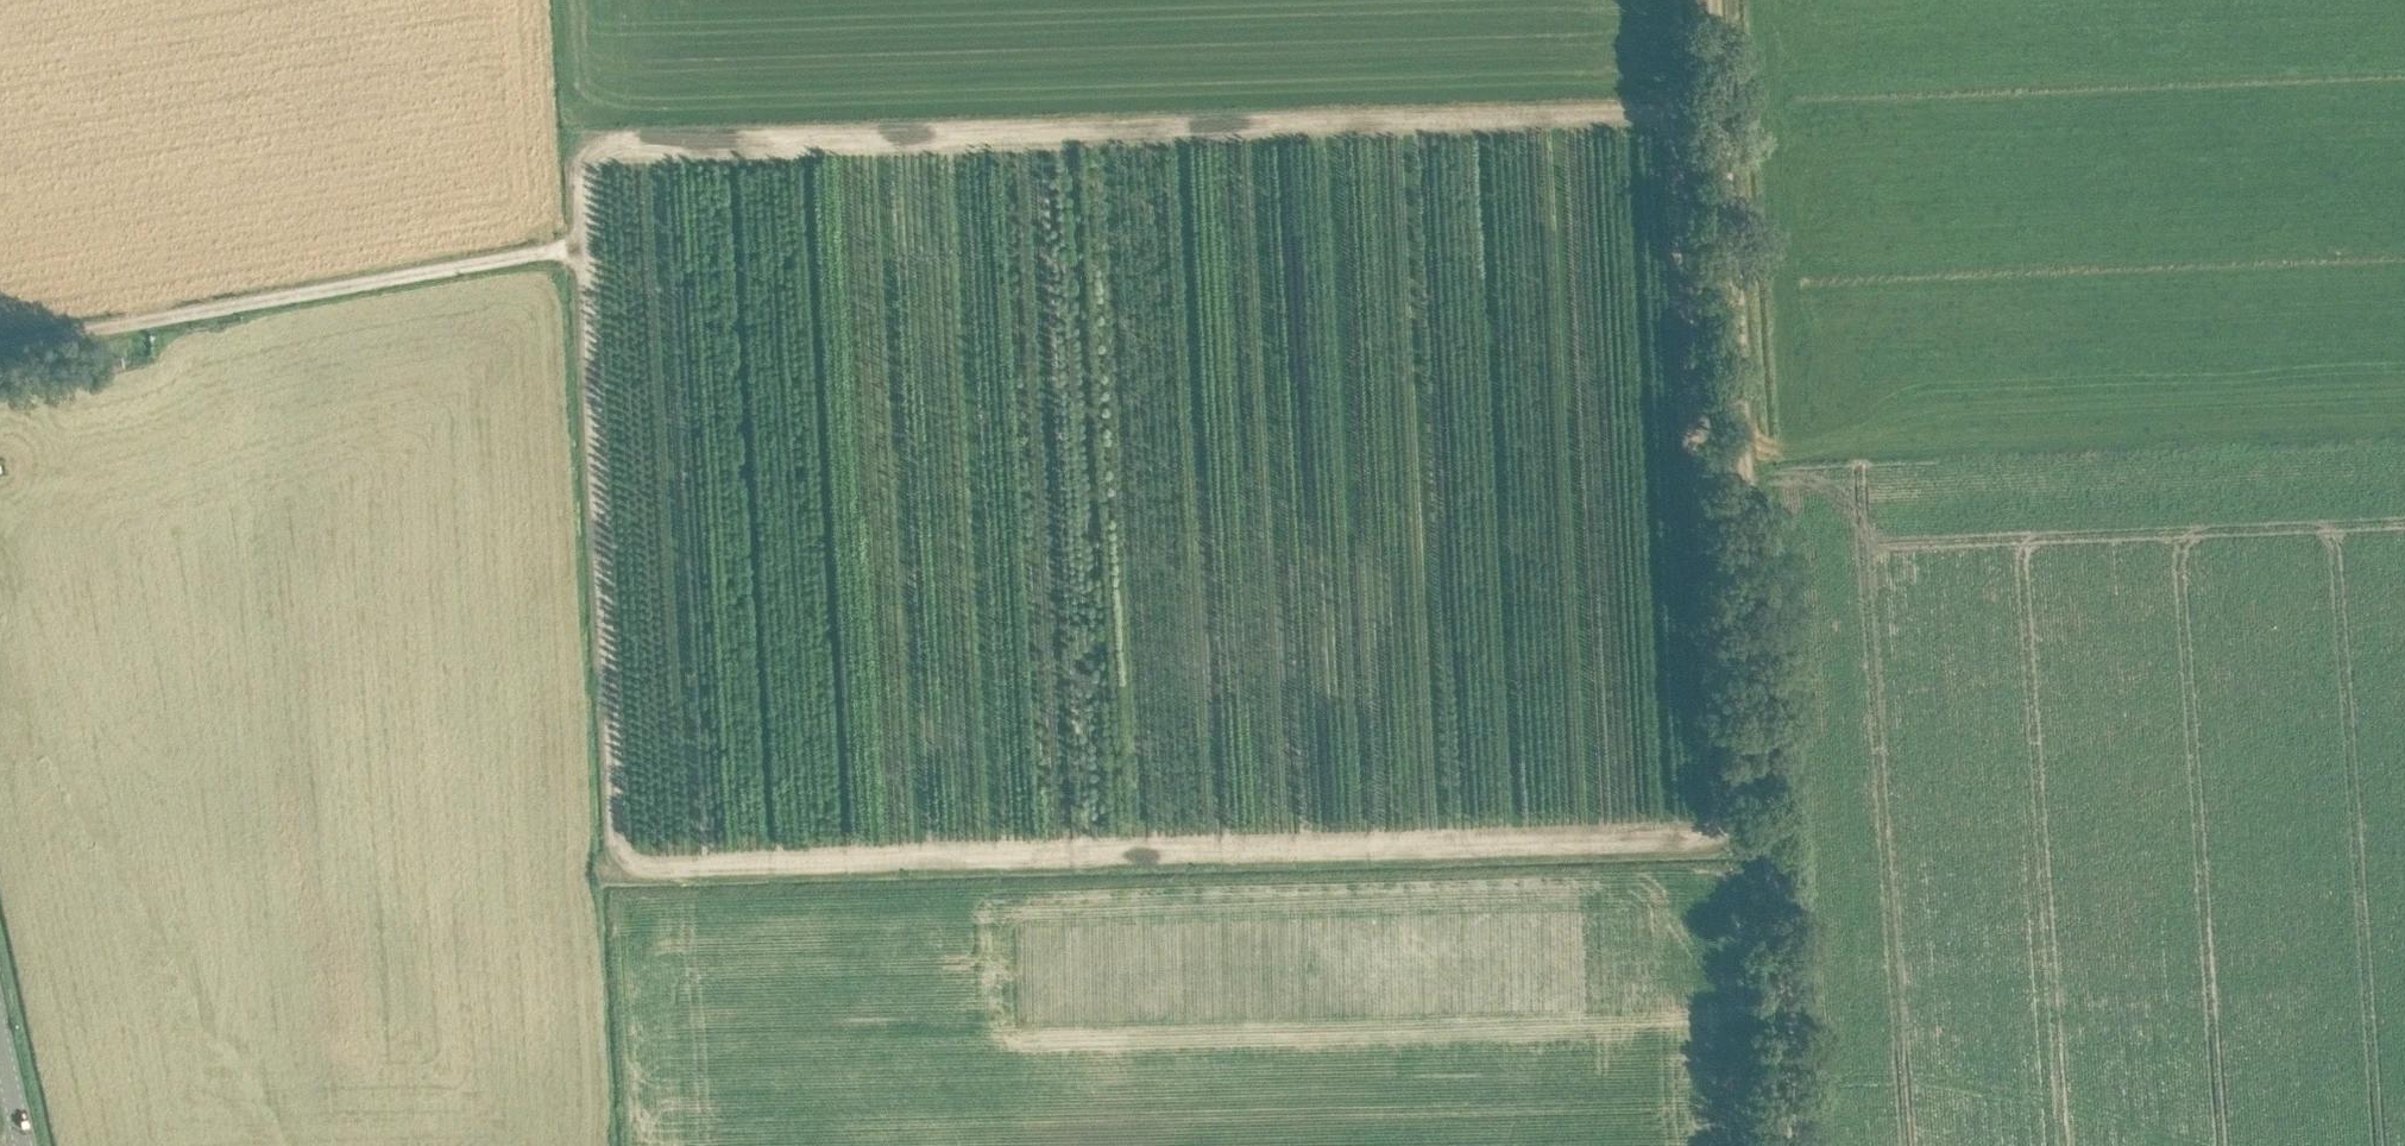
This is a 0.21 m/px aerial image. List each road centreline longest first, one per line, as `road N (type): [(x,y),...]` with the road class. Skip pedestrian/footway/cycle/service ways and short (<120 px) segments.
road 1 (track): [(1720,0),(1802,1145)]

